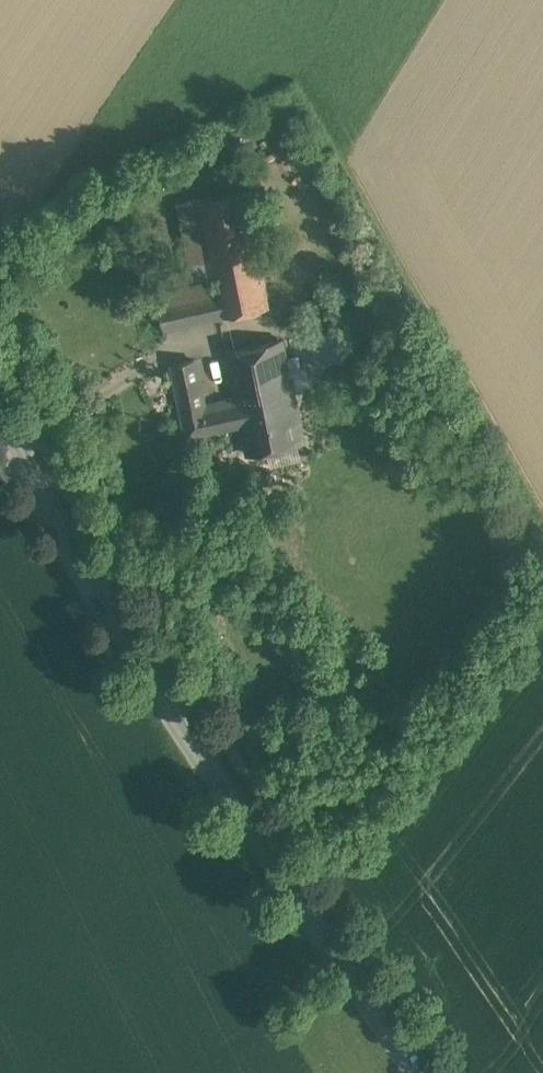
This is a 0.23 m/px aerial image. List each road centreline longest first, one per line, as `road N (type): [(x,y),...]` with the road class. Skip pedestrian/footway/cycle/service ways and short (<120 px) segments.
road 1 (secondary): [(421,1072),(0,419)]

